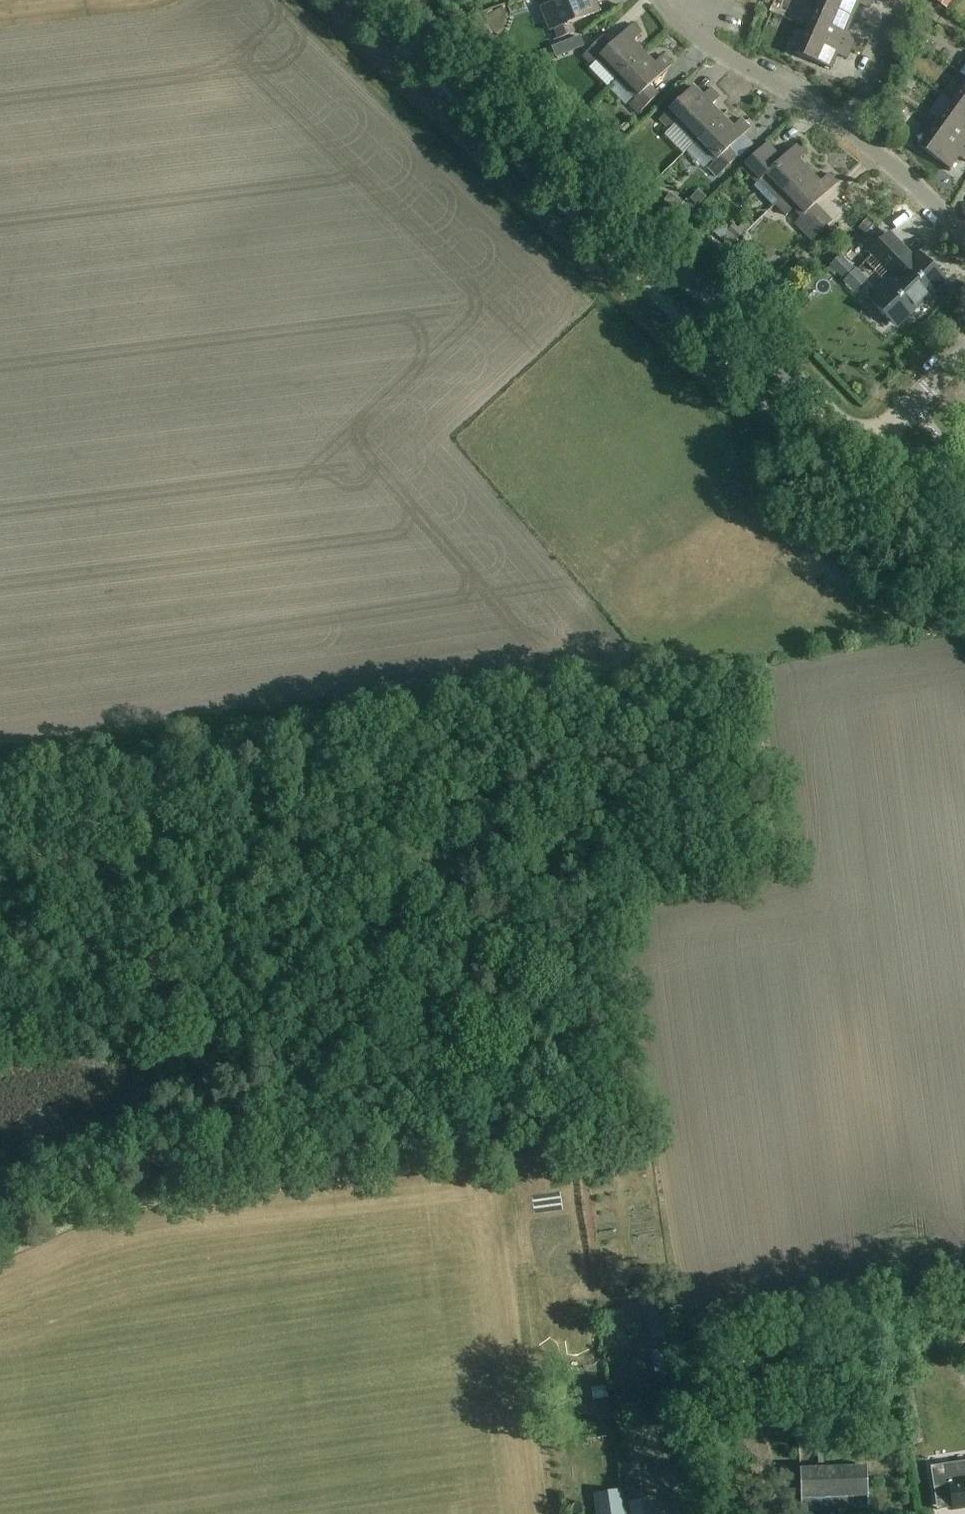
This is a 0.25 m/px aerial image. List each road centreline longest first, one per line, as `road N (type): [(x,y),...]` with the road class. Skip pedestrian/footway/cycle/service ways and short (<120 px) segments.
road 1 (tertiary): [(866,448),(404,0)]
road 2 (residential): [(847,126),(744,67),(663,0)]
road 3 (residential): [(964,236),(847,126)]
road 4 (tertiary): [(964,549),(866,448)]
road 5 (unclassified): [(866,448),(964,352)]
road 6 (residential): [(847,126),(900,0)]

